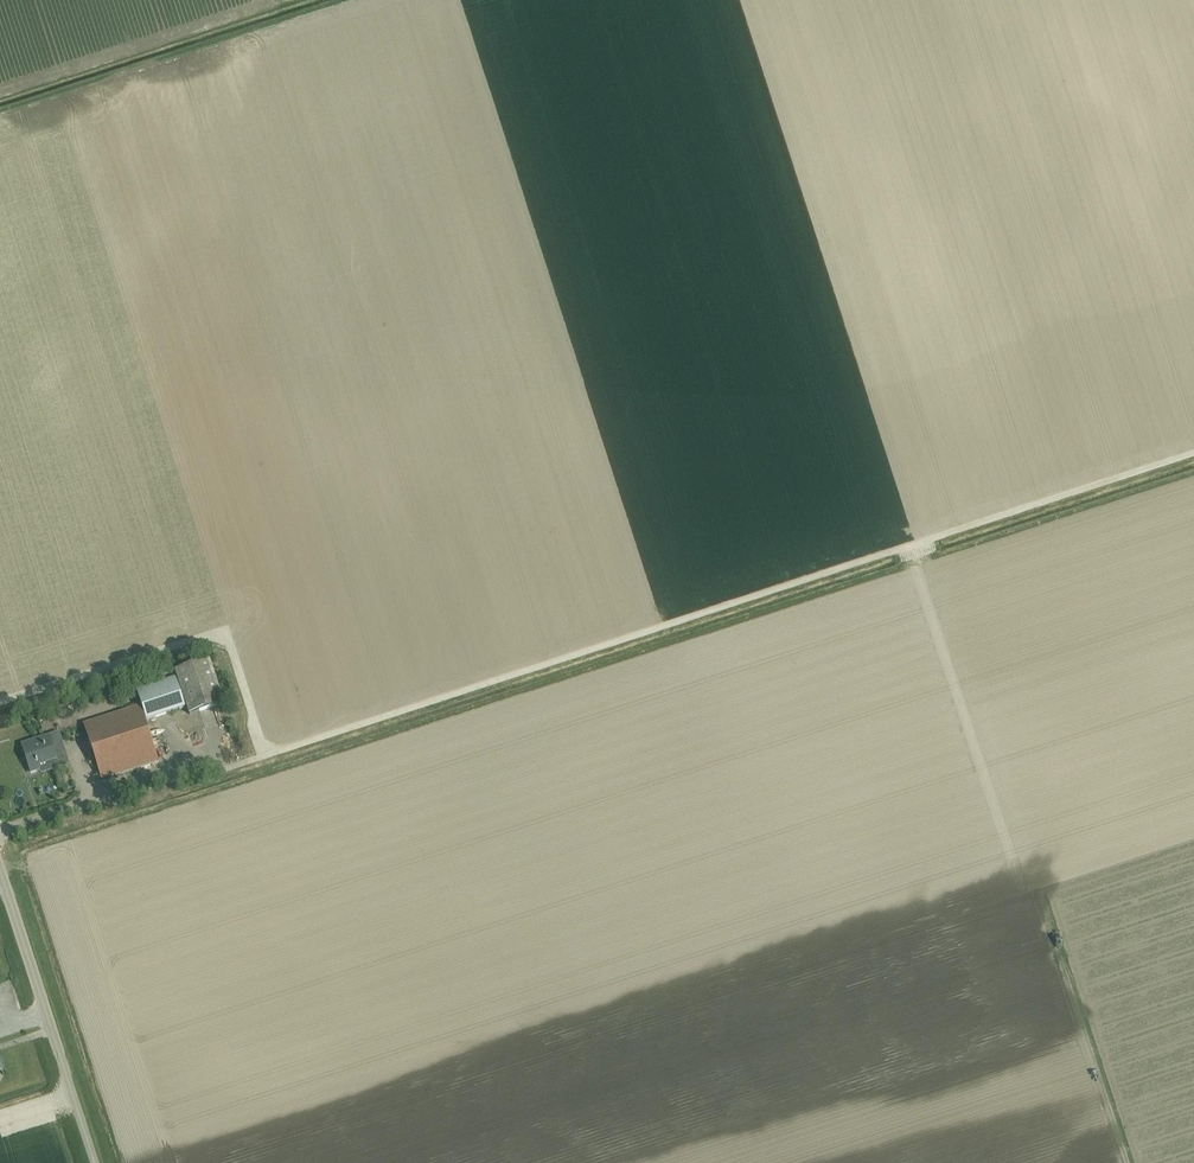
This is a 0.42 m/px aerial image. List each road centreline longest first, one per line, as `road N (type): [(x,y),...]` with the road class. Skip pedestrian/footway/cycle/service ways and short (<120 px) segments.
road 1 (tertiary): [(94,1162),(0,876)]

